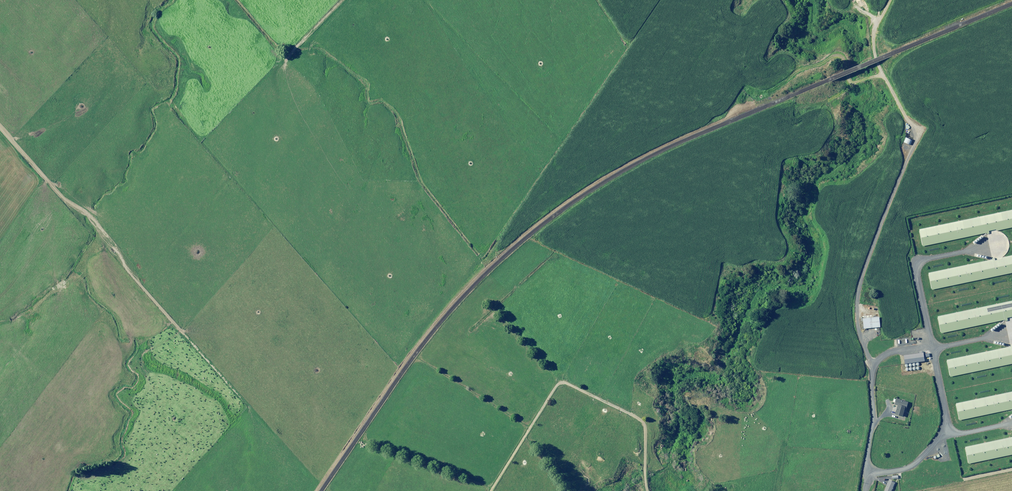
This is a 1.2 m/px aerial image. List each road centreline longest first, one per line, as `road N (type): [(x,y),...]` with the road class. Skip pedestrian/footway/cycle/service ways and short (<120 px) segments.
road 1 (track): [(0,127),(58,196),(93,223),(246,408)]
road 2 (track): [(867,476),(867,359),(849,263),(907,120)]
road 3 (track): [(647,490),(641,426),(559,383),(490,490)]
road 4 (track): [(204,137),(339,0)]
road 5 (track): [(907,120),(873,41),(891,0)]

